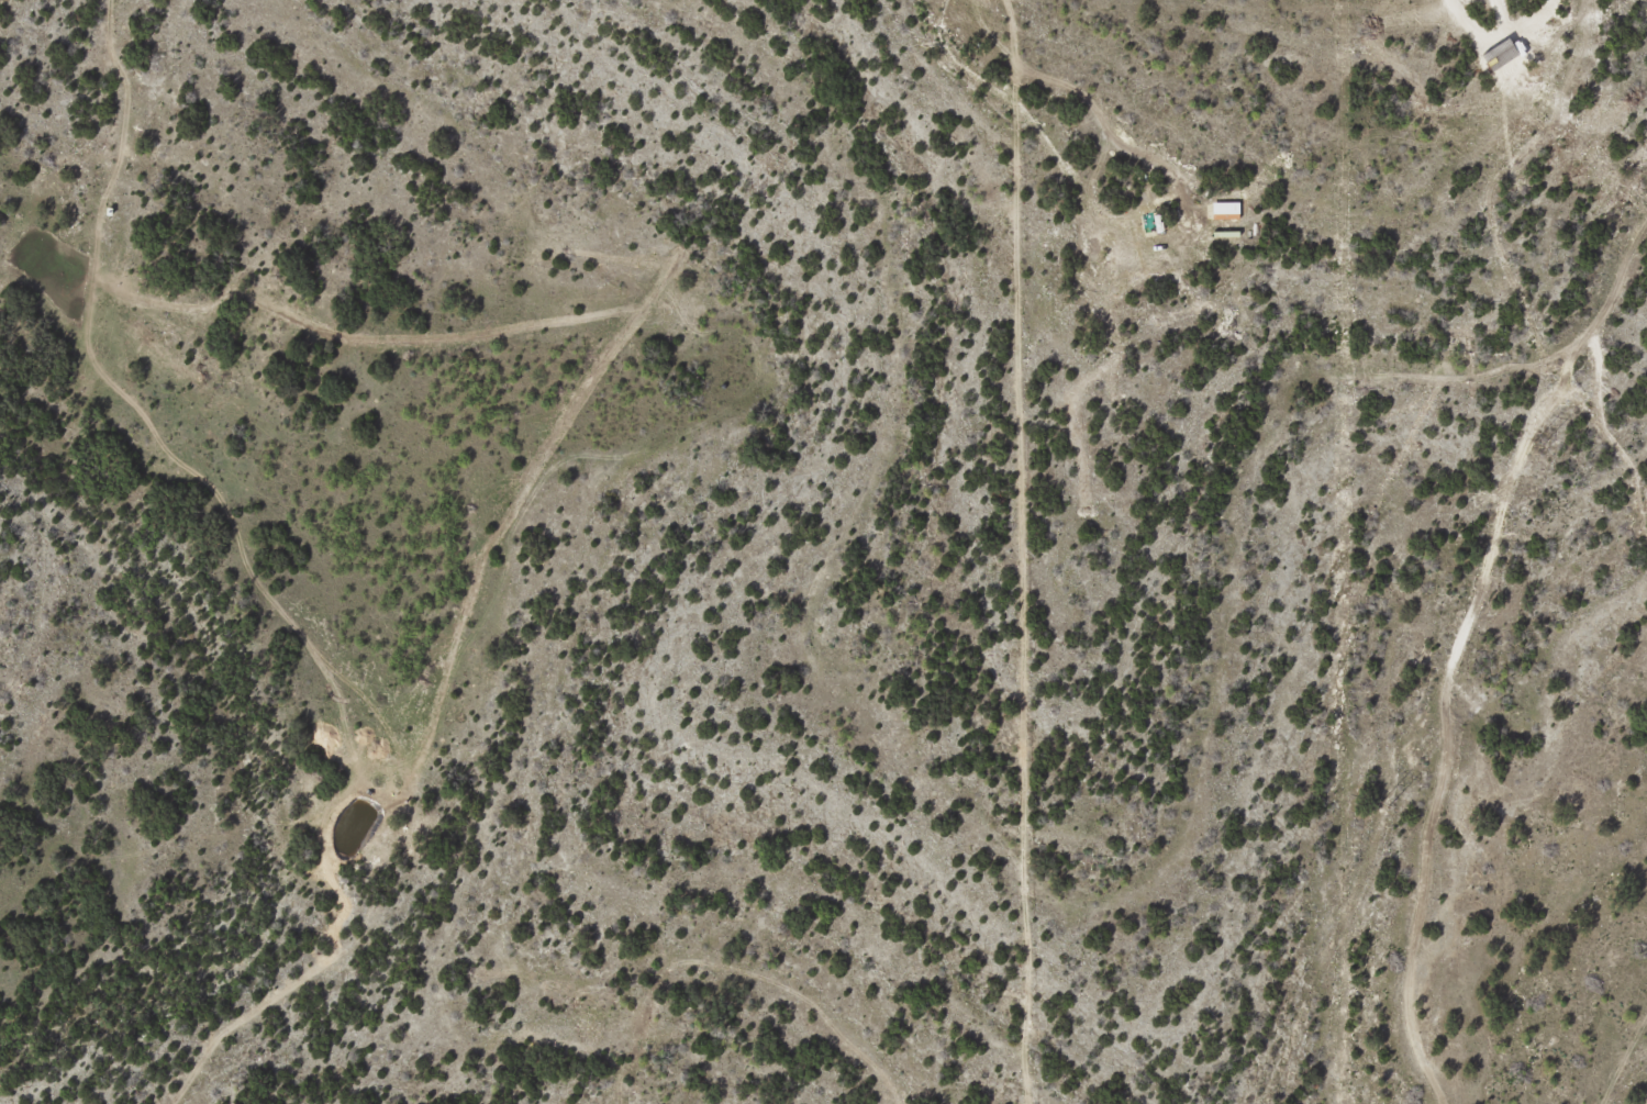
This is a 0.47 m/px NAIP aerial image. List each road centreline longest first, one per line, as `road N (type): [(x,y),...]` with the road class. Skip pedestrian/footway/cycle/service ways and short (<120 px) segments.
road 1 (residential): [(978,1103),(948,0)]
road 2 (residential): [(1592,1103),(1646,981)]

